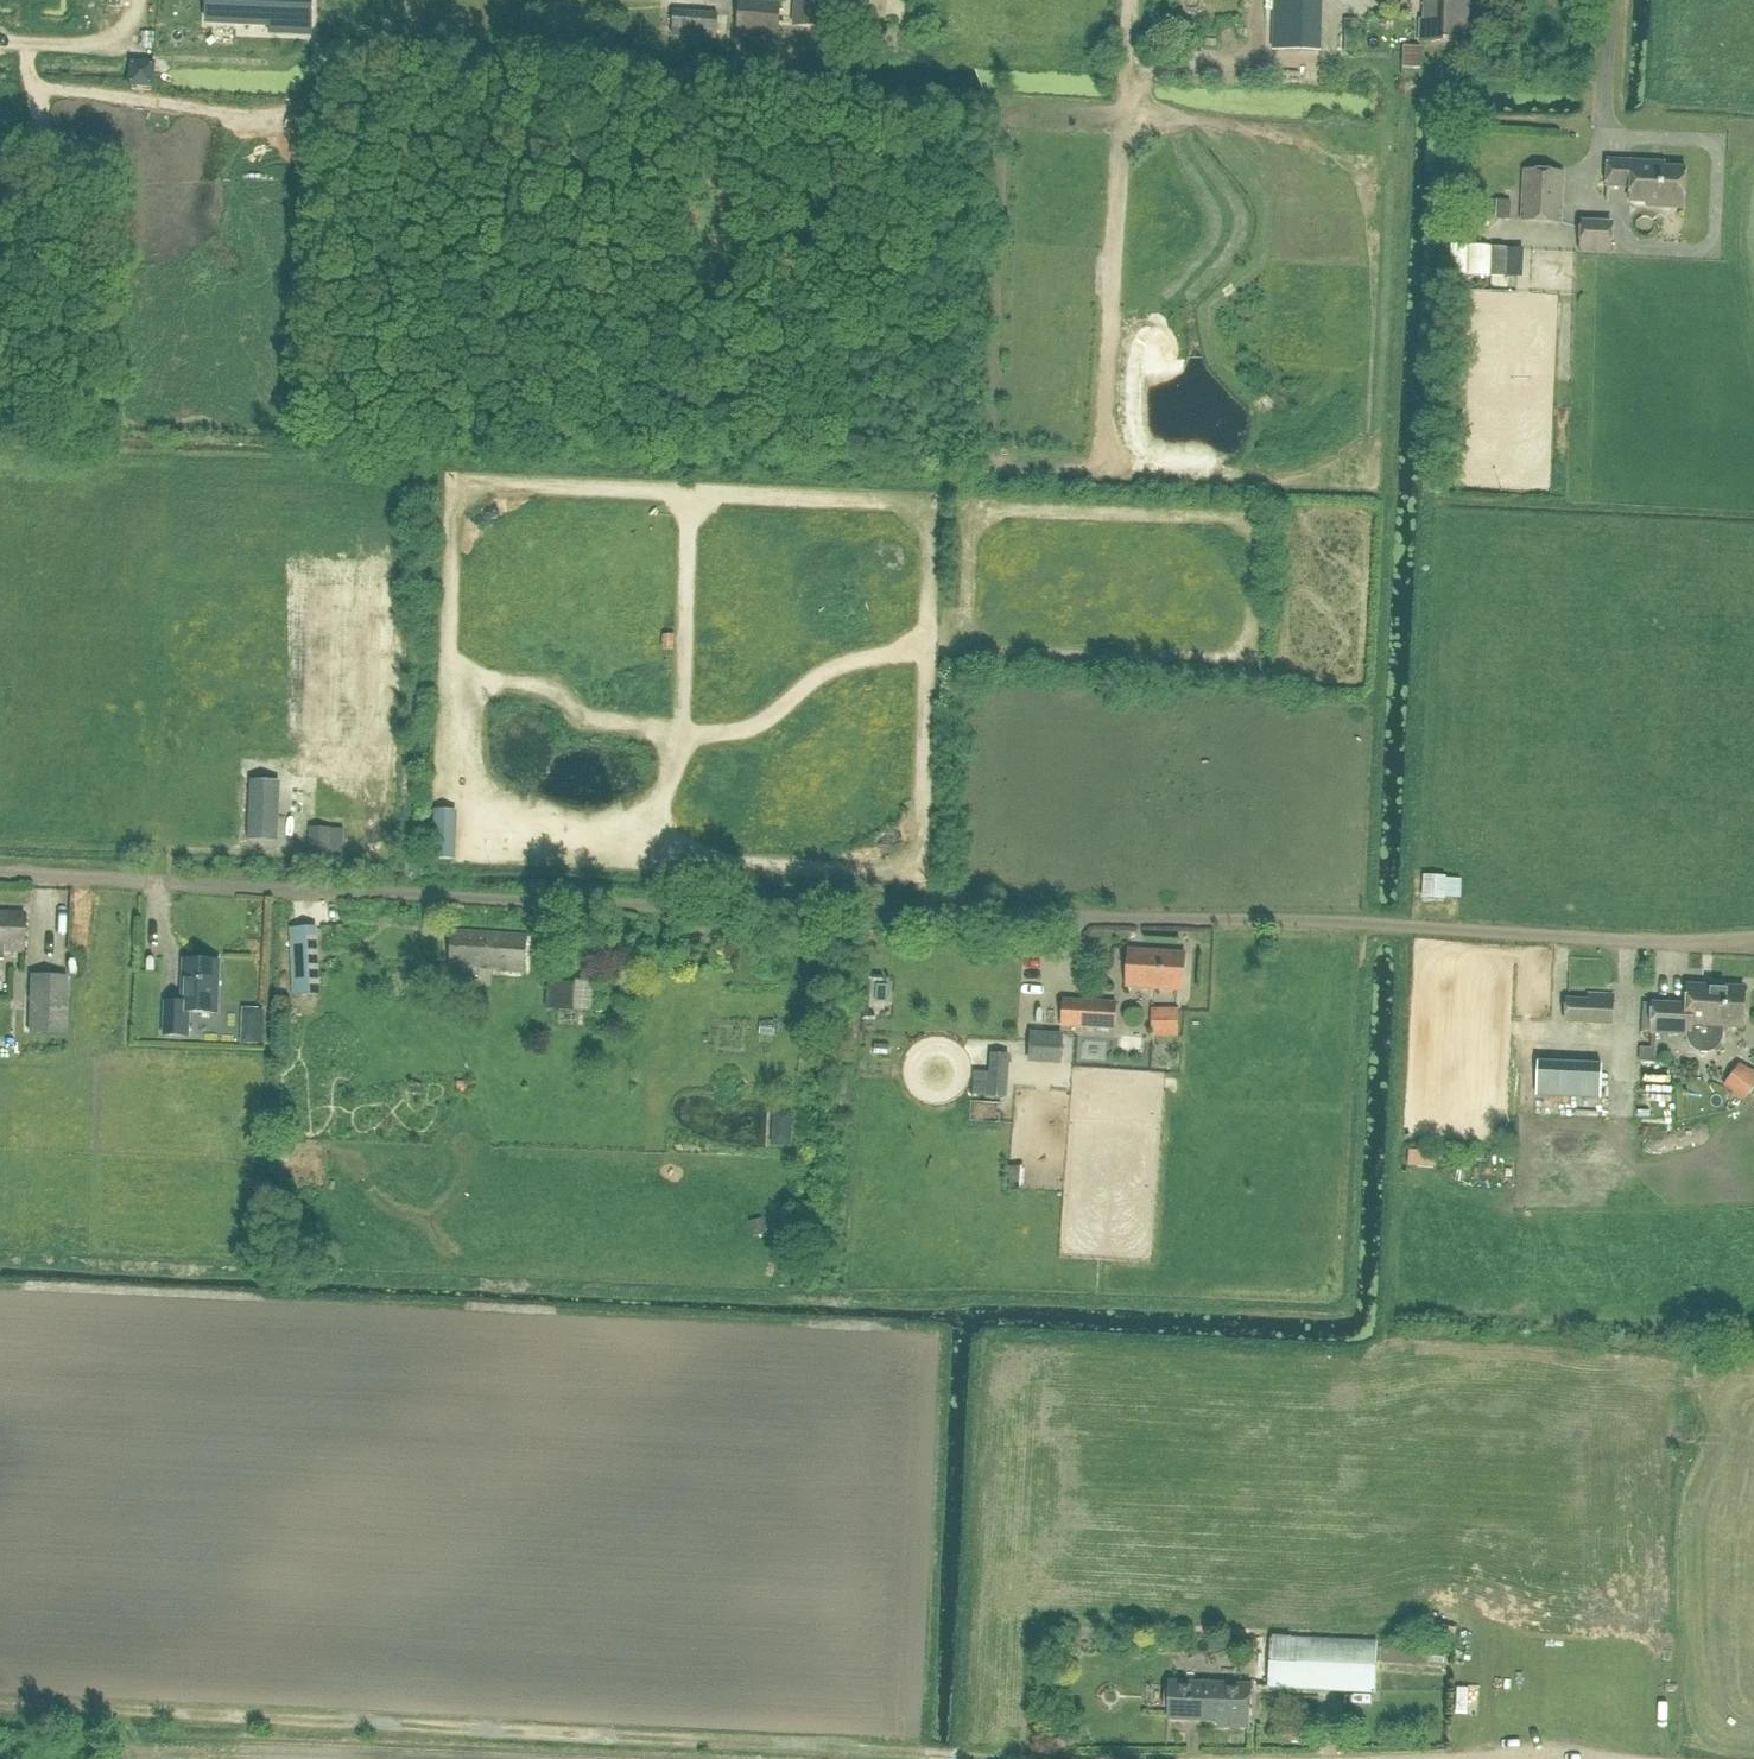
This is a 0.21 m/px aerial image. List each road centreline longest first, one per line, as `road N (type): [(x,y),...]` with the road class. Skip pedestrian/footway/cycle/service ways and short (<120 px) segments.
road 1 (unclassified): [(0,873),(487,901),(1386,925),(1659,944),(1753,937)]
road 2 (track): [(1072,1758),(0,1703)]

